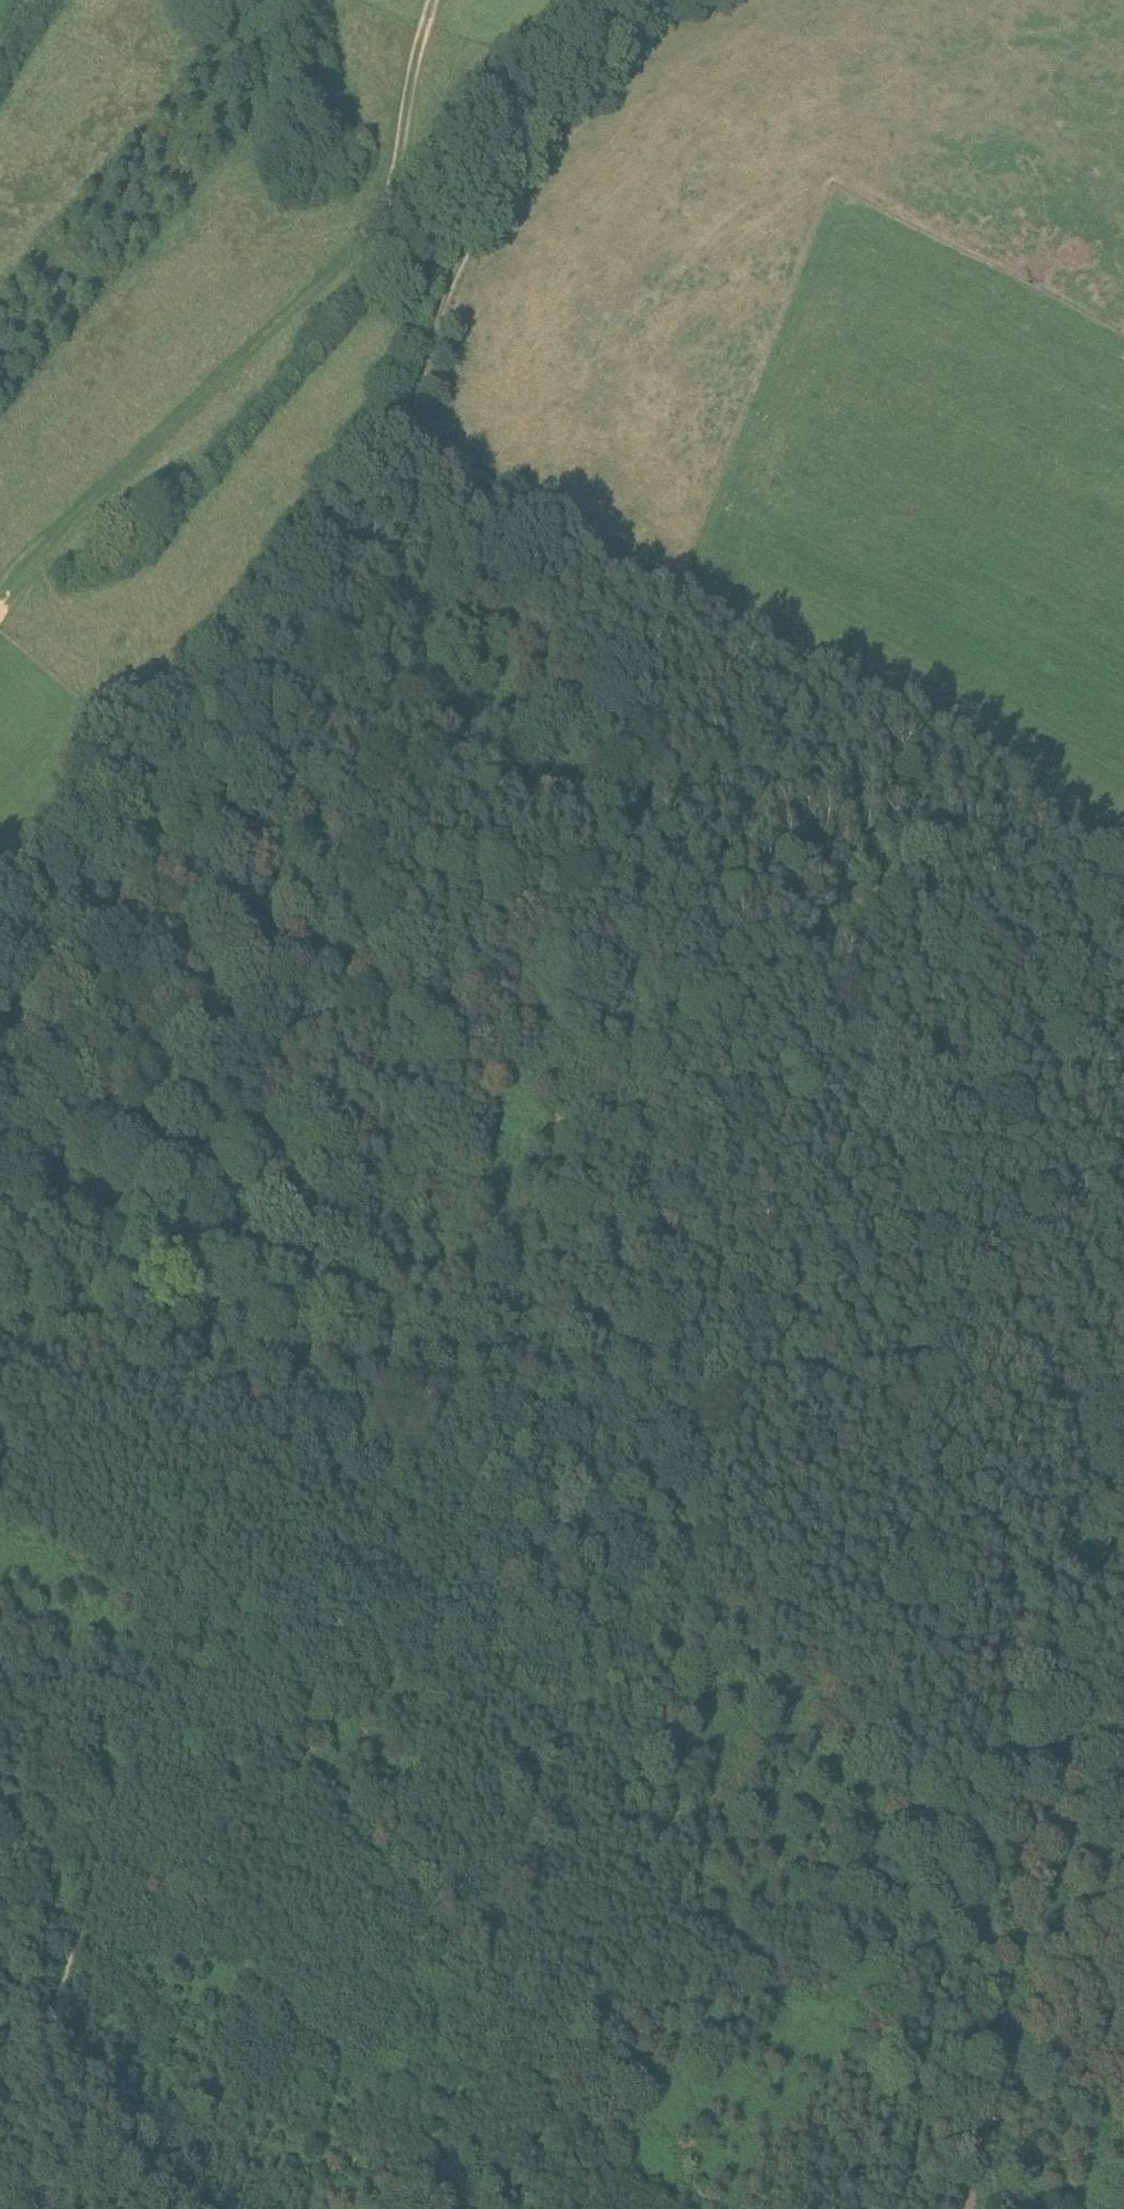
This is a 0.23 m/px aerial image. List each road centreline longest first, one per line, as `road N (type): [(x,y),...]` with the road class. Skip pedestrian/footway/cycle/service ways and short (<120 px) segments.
road 1 (track): [(235,1563),(265,1521),(315,1485),(354,1466),(465,1452),(550,1412),(576,1390),(619,1314),(647,1190),(669,1132),(702,1073),(793,982),(865,941),(1003,888),(1123,857)]
road 2 (track): [(644,0),(508,174),(472,232),(409,418),(386,462),(0,911)]
road 3 (track): [(951,1915),(929,1842),(911,1678),(932,1225),(958,1166),(1034,1076),(1093,958),(1123,926)]
road 4 (track): [(951,1915),(1017,1708),(1064,1645),(1110,1544),(1123,1452)]
road 5 (track): [(899,2208),(951,1915)]
road 6 (track): [(386,190),(429,0)]

